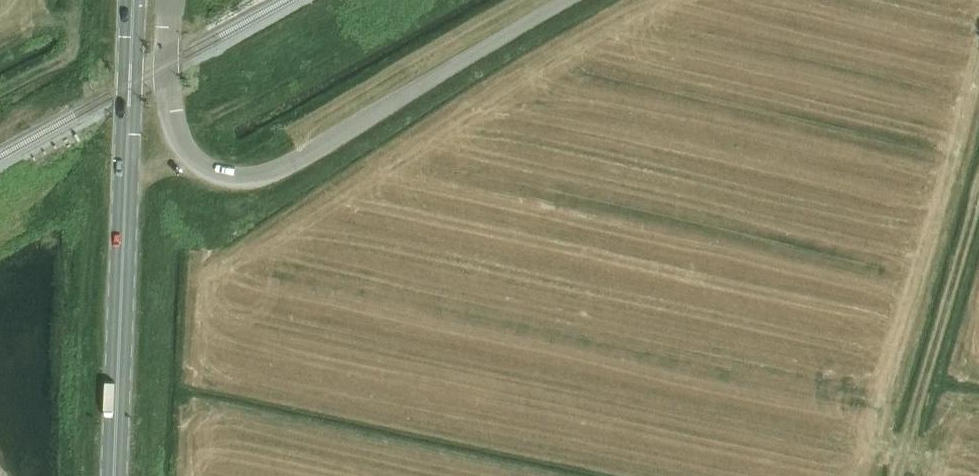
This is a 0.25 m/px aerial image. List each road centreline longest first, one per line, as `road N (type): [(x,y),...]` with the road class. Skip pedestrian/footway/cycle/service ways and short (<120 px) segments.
road 1 (unclassified): [(573,0),(281,171),(253,178),(208,171),(179,142),(166,96),(175,0)]
road 2 (primary): [(114,475),(133,0)]
road 3 (track): [(978,187),(894,475)]

